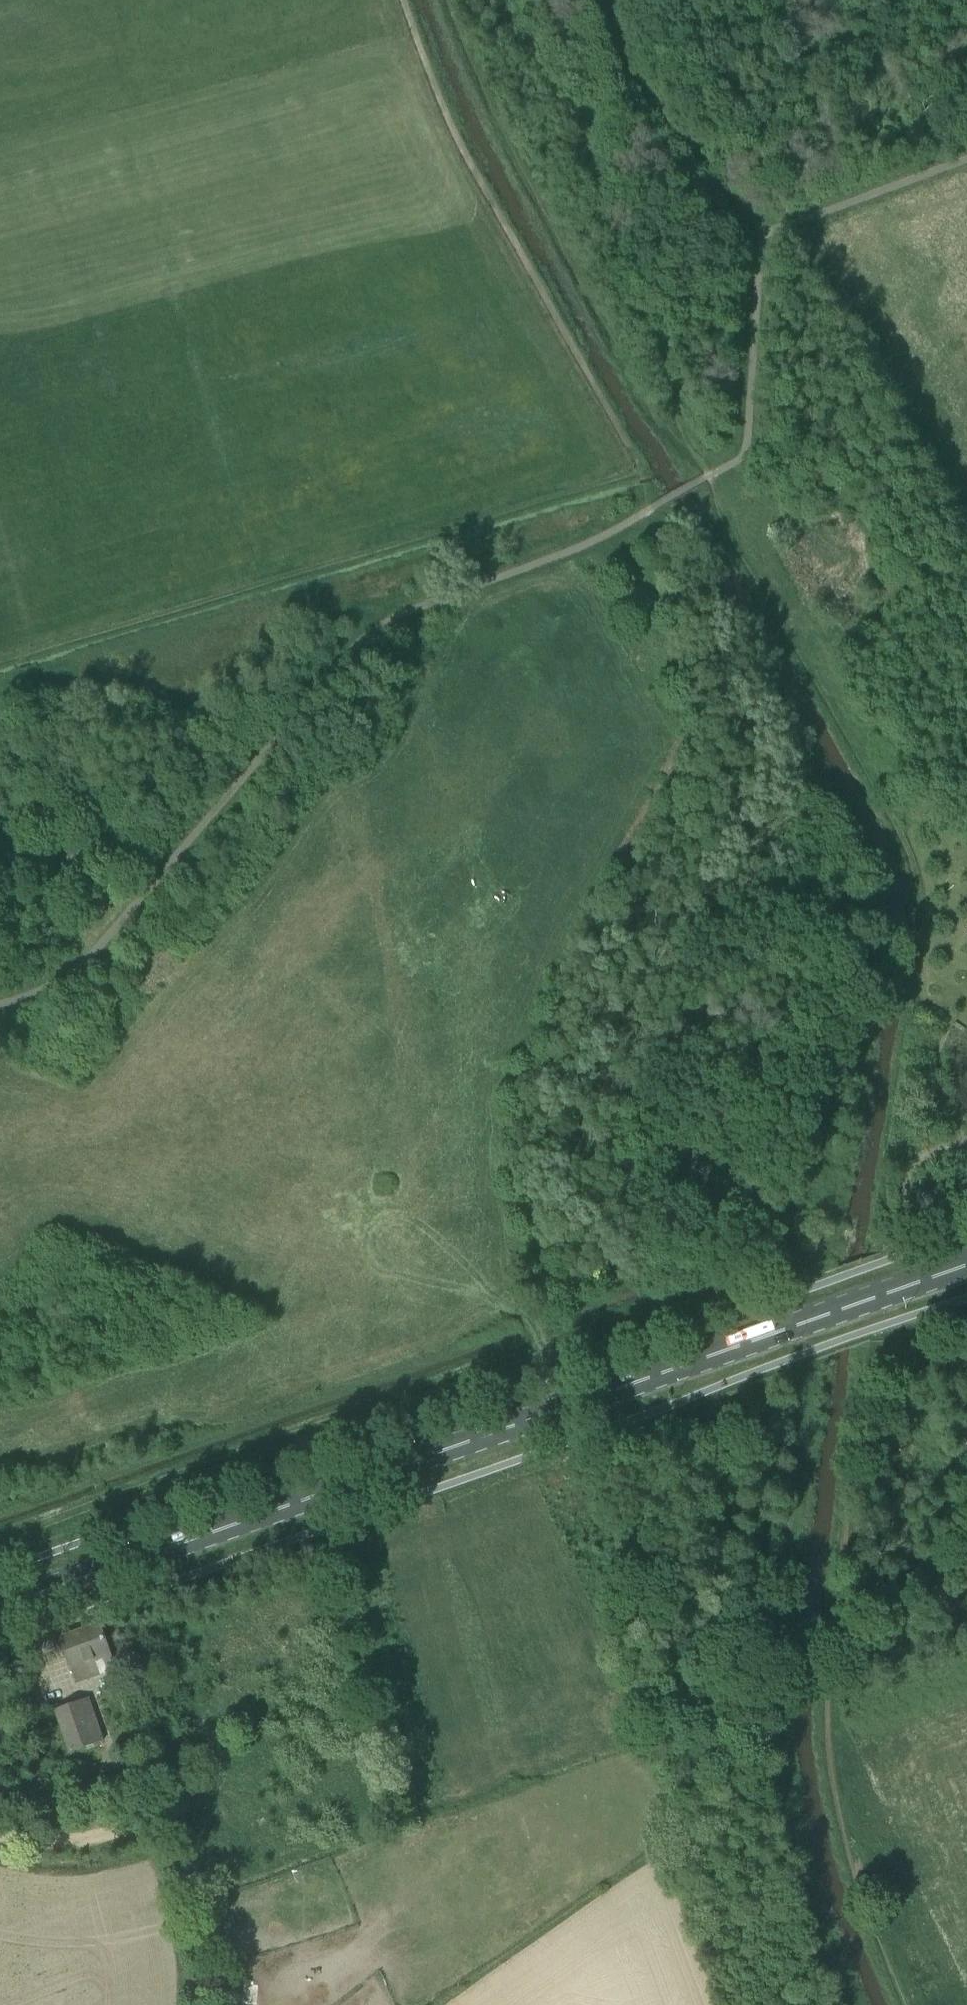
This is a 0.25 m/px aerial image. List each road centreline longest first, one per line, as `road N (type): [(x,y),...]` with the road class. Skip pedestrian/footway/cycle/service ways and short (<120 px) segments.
road 1 (primary): [(0,1603),(966,1264)]
road 2 (track): [(0,1833),(57,1841),(156,1828),(180,1843),(205,1959),(197,2004)]

